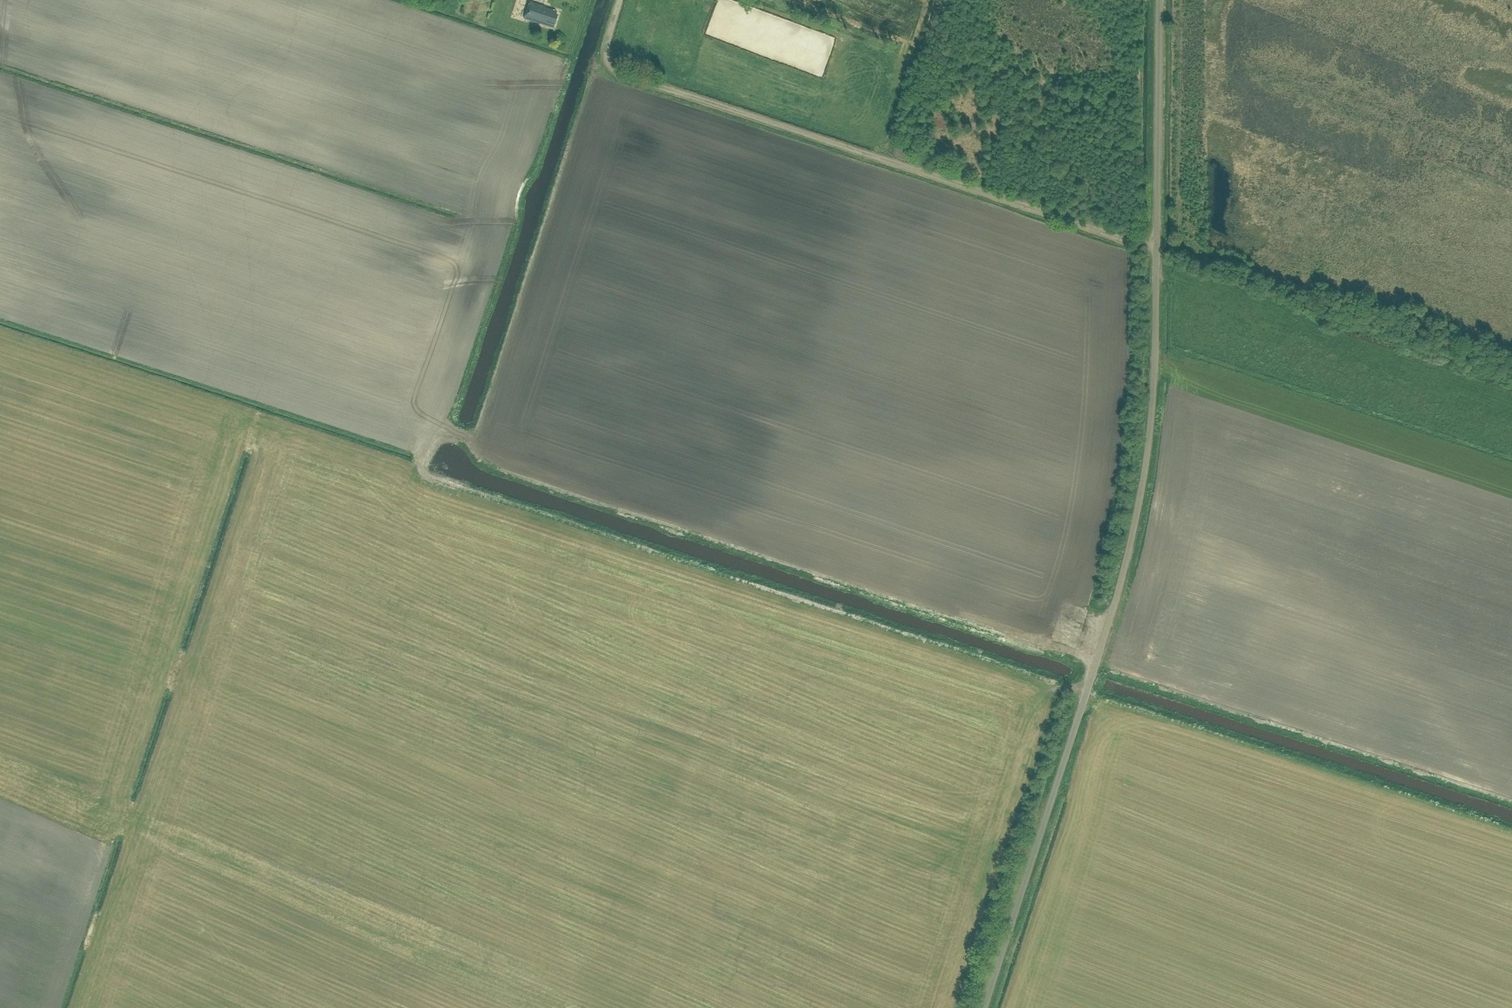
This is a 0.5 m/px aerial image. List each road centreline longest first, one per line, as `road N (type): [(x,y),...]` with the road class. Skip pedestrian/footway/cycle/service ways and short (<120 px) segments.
road 1 (unclassified): [(985,1007),(1118,597),(1145,467),(1160,0)]

